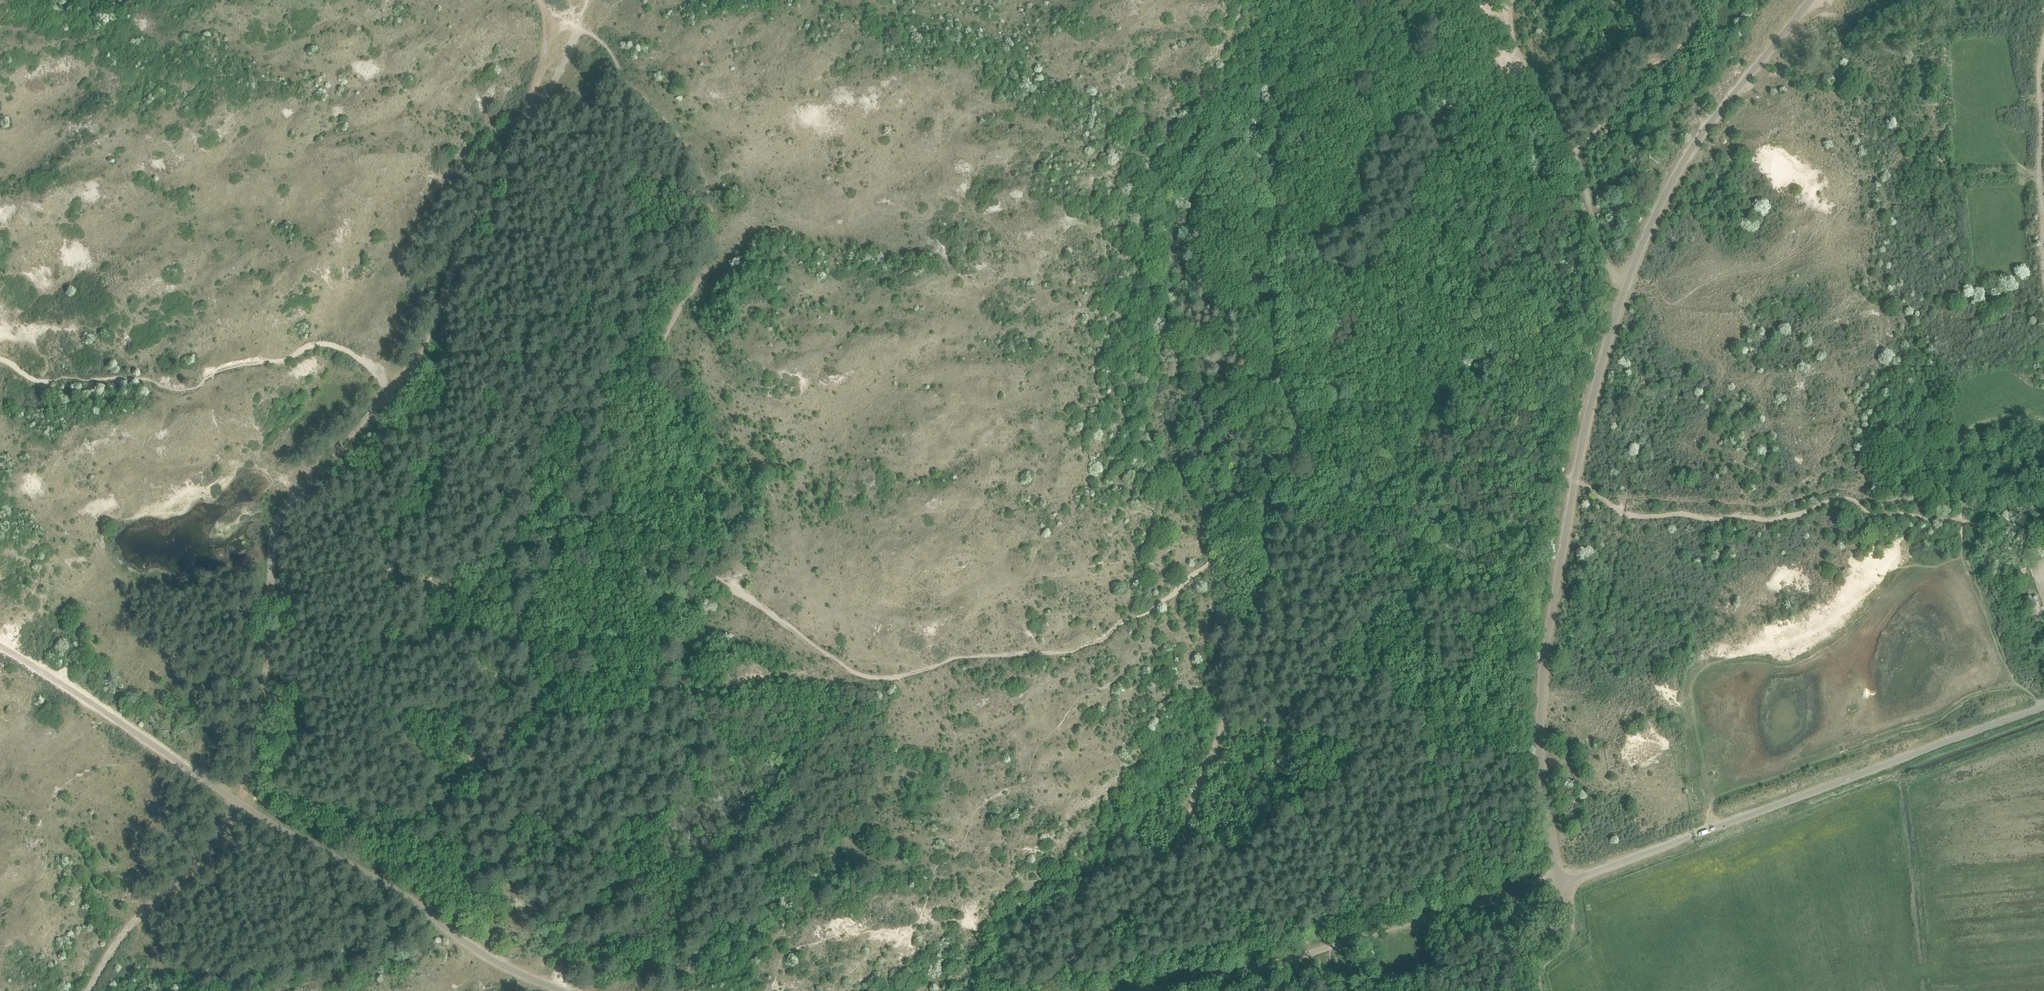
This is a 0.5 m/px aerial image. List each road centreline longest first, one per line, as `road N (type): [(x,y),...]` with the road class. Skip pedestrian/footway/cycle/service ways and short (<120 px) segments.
road 1 (track): [(2043,50),(2043,241)]

